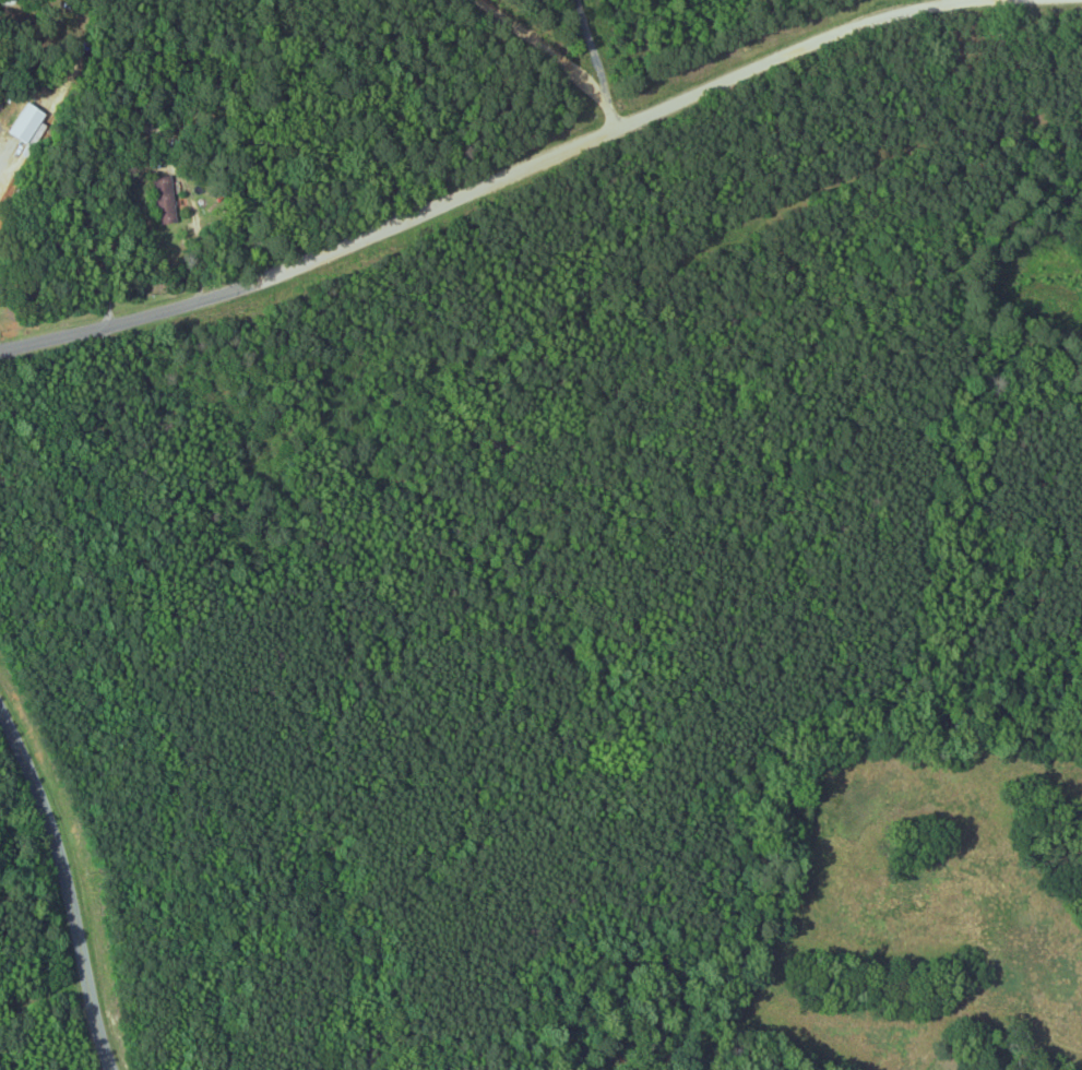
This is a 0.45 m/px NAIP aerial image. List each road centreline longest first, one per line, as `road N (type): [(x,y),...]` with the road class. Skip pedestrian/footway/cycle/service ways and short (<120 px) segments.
road 1 (residential): [(618,130),(240,292),(0,350)]
road 2 (residential): [(978,0),(842,33),(618,130)]
road 3 (residential): [(112,1069),(41,802),(0,711)]

